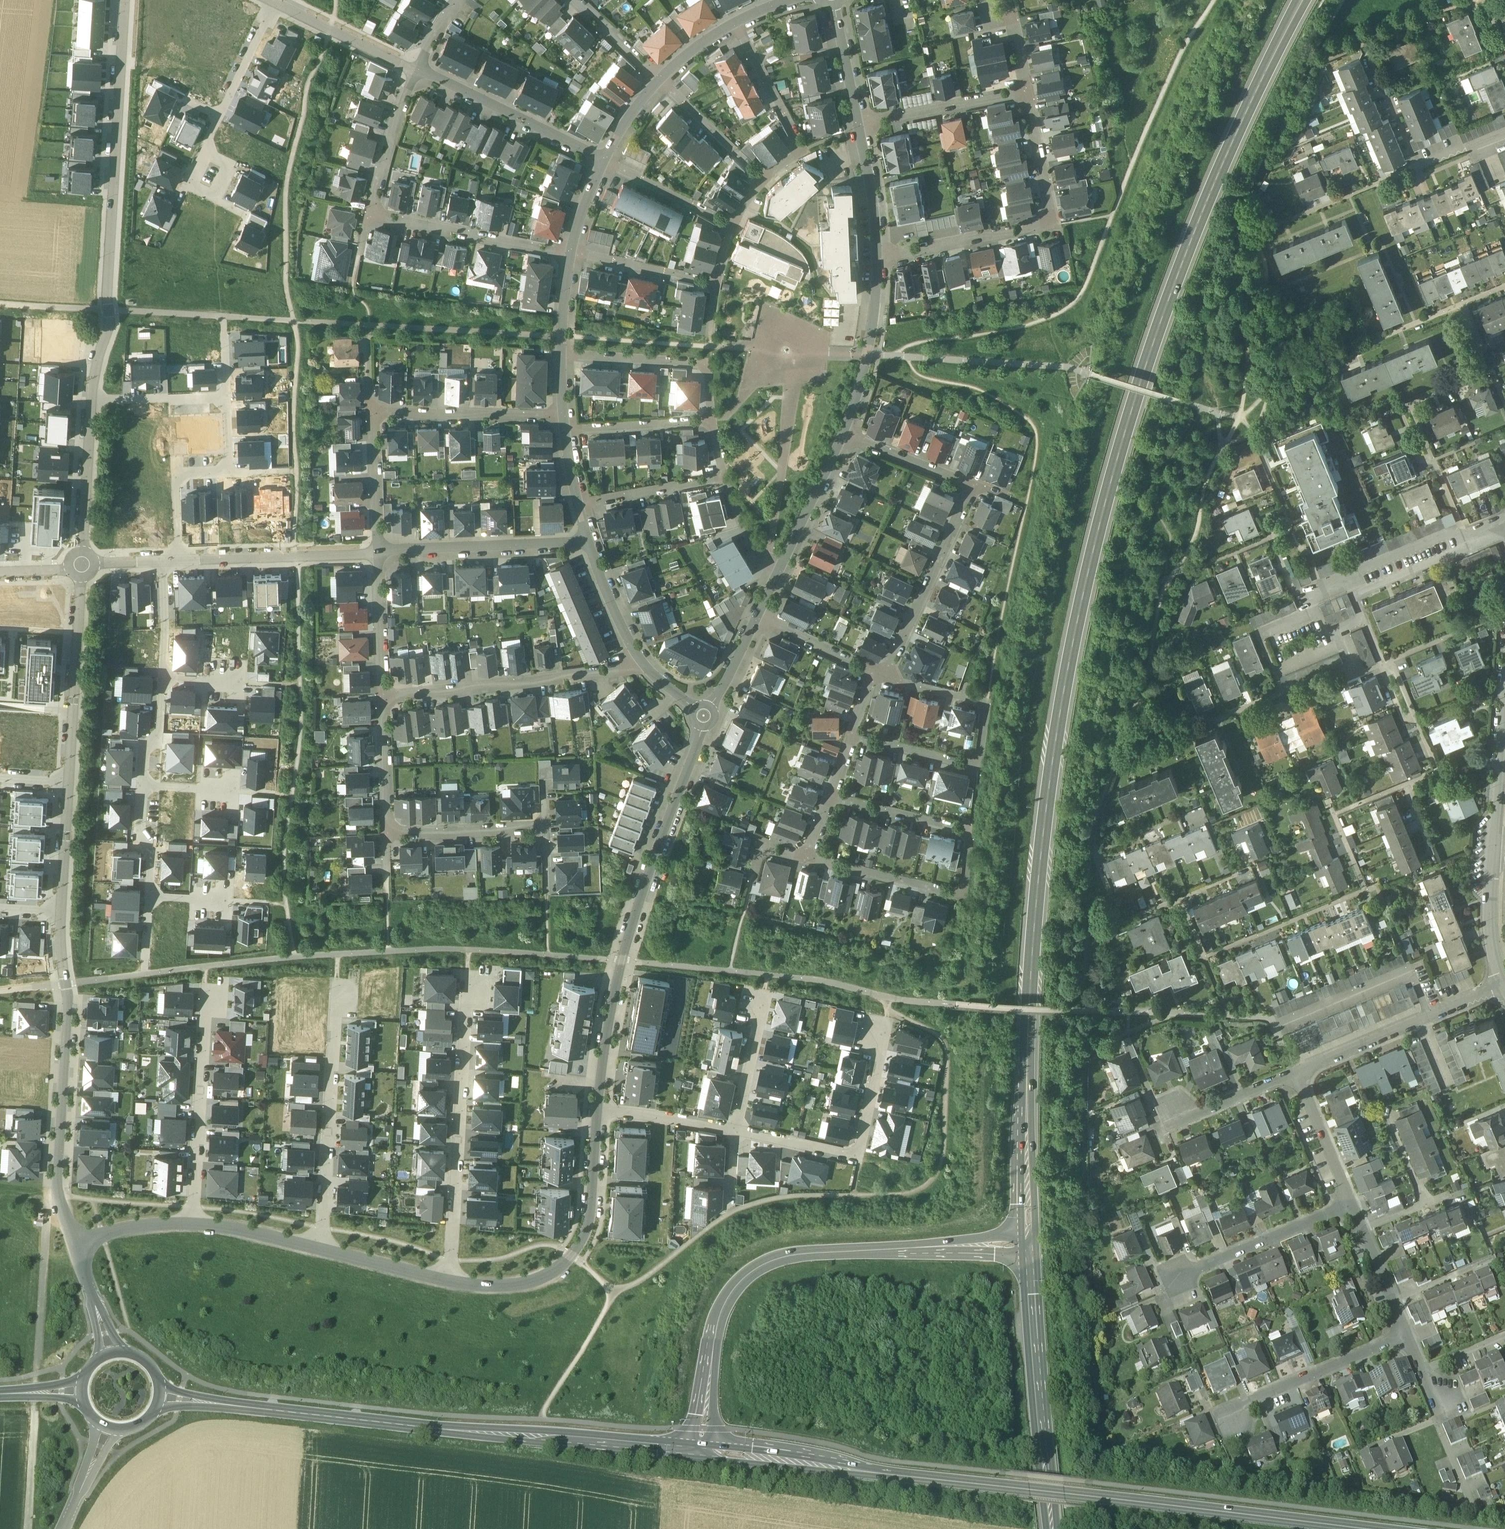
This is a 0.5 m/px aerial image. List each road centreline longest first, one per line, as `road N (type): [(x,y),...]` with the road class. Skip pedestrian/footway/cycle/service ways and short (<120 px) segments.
road 1 (primary): [(1303,0),(1211,188),(1095,541),(1055,736),(1033,911),(1029,1247)]
road 2 (track): [(0,303),(562,337)]
road 3 (secondary): [(693,1458),(160,1398)]
road 4 (primary): [(693,1458),(715,1318),(750,1271),(796,1253),(1029,1247)]
road 5 (residential): [(598,1110),(632,929),(705,716)]
road 6 (residential): [(124,0),(108,327),(93,398)]
road 7 (residential): [(813,859),(964,897),(971,833),(835,798)]
road 8 (secondary): [(1030,1495),(693,1458)]
road 9 (residential): [(877,257),(1052,221),(1024,92)]
road 10 (secondary): [(1030,1495),(1334,1528)]
road 11 (residential): [(474,986),(450,1282)]
road 12 (residential): [(886,676),(987,705),(979,766),(855,737)]
road 13 (primary): [(1029,1247),(1050,1528)]
road 14 (residential): [(450,1282),(519,1286),(571,1256),(588,1227),(598,1110)]
road 15 (unclassified): [(65,985),(55,1196),(84,1248)]
road 16 (residential): [(643,663),(385,699)]
road 17 (residential): [(322,1253),(332,1019),(342,995)]
road 18 (residential): [(735,1130),(857,1156),(880,1033)]
road 19 (residential): [(193,1226),(212,1000)]
road 20 (residential): [(1501,985),(1295,1074)]
road 21 (residential): [(1405,1334),(1225,1411),(1234,1436)]
road 22 (residential): [(85,565),(70,785)]
road 23 (residential): [(886,676),(975,485)]
road 24 (residential): [(587,542),(379,551)]
road 25 (residential): [(419,71),(604,161)]
road 26 (residential): [(370,215),(572,252)]
road 27 (residential): [(714,421),(709,366),(562,357)]
road 28 (residential): [(379,551),(178,560)]
road 29 (residential): [(564,416),(370,415)]
road 30 (residential): [(1351,1204),(1173,1280)]
road 31 (residential): [(765,178),(803,149),(734,24)]
road 32 (residential): [(844,435),(868,356),(877,257)]
road 33 (track): [(37,1375),(55,1196)]
road 34 (residential): [(1024,92),(859,126)]
road 35 (residential): [(93,398),(85,565)]
road 36 (residential): [(1464,531),(1310,594)]
road 37 (residential): [(275,2),(419,71)]
road 38 (residential): [(386,833),(545,828)]
road 39 (residential): [(419,71),(370,215)]
road 40 (residential): [(780,572),(844,435)]
road 41 (residential): [(725,477),(578,505)]
road 42 (residential): [(714,421),(565,429)]
road 43 (residential): [(379,551),(385,699)]
road 44 (residential): [(714,284),(572,252)]
road 45 (residential): [(735,224),(604,161)]
road 46 (residential): [(1353,595),(1471,546),(1464,531)]
road 47 (residential): [(765,178),(661,78)]
road 48 (residential): [(1295,1074),(1351,1204)]
road 49 (residential): [(1351,1204),(1405,1334)]
road 50 (residential): [(1504,714),(1495,854)]
road 51 (residential): [(975,485),(844,435)]
road 52 (residential): [(1504,132),(1375,184)]
road 53 (residential): [(598,1110),(735,1130)]
road 54 (residential): [(228,473),(176,475),(178,560)]
road 55 (residential): [(370,415),(379,551)]
road 56 (track): [(29,1528),(37,1394)]
road 57 (residential): [(385,699),(386,833)]
road 58 (residential): [(643,663),(587,542)]
road 59 (residential): [(226,396),(93,398)]
road 60 (residential): [(877,257),(859,126)]
road 61 (residential): [(193,1226),(322,1253)]
road 62 (residential): [(1495,854),(1491,906),(1501,985)]
road 63 (residential): [(322,1253),(450,1282)]
road 64 (residential): [(142,787),(272,795)]
road 65 (residential): [(758,619),(876,672)]
road 66 (residential): [(70,785),(61,914)]
road 67 (residential): [(757,1003),(735,1130)]
road 68 (residential): [(859,126),(833,0)]
road 69 (residential): [(220,117),(275,2)]
road 70 (residential): [(1295,1074),(1202,1111),(1175,1107)]

